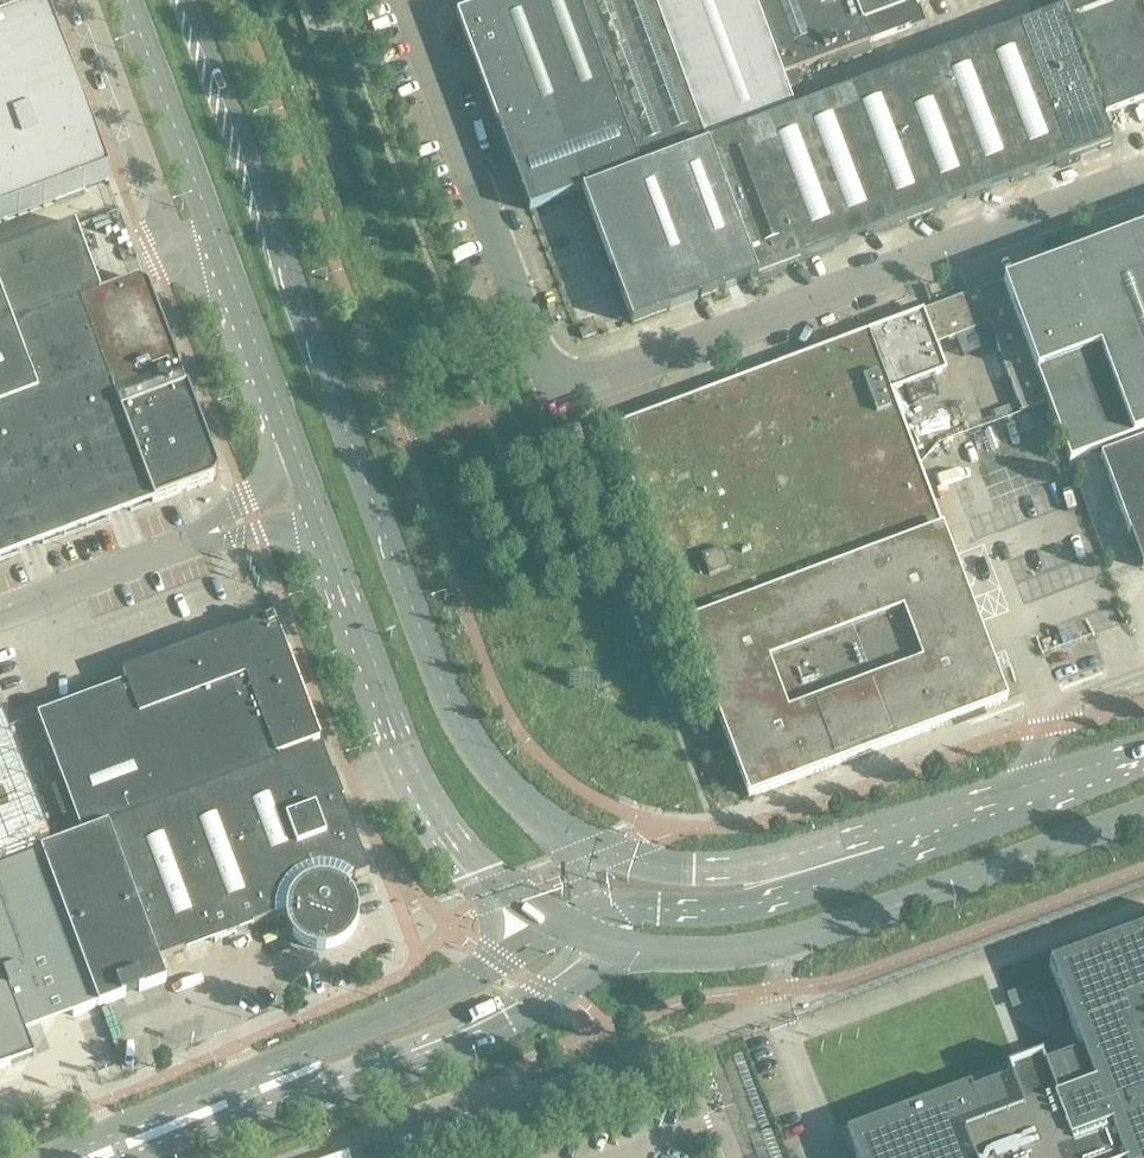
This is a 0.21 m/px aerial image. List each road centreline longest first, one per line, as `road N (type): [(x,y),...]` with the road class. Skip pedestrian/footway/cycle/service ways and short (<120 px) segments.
road 1 (primary): [(578,841),(493,769),(454,707),(190,0)]
road 2 (unclassified): [(552,398),(1143,176)]
road 3 (primary): [(559,923),(474,972),(36,1157)]
road 4 (primary): [(596,940),(682,956),(787,942),(1143,813)]
road 5 (primary): [(143,1157),(495,1023),(576,971),(596,940)]
road 6 (primary): [(312,497),(416,773),(484,866),(559,923)]
road 7 (unclassified): [(311,1157),(495,1091),(558,1089),(765,1019)]
road 8 (unclassified): [(552,398),(408,0)]
road 9 (unclassified): [(0,614),(312,497)]
road 10 (unclassified): [(86,0),(177,247),(229,276)]
road 11 (primary): [(881,830),(715,871),(651,864),(578,841)]
road 12 (primary): [(881,830),(833,874),(771,900),(712,909),(595,908)]
road 13 (primary): [(125,0),(229,276)]
road 14 (primary): [(229,276),(312,497)]
road 15 (unclassified): [(1143,673),(1039,709),(1042,731),(1008,792)]
road 16 (primary): [(1143,751),(1008,792)]
road 17 (primary): [(1008,792),(881,830)]

